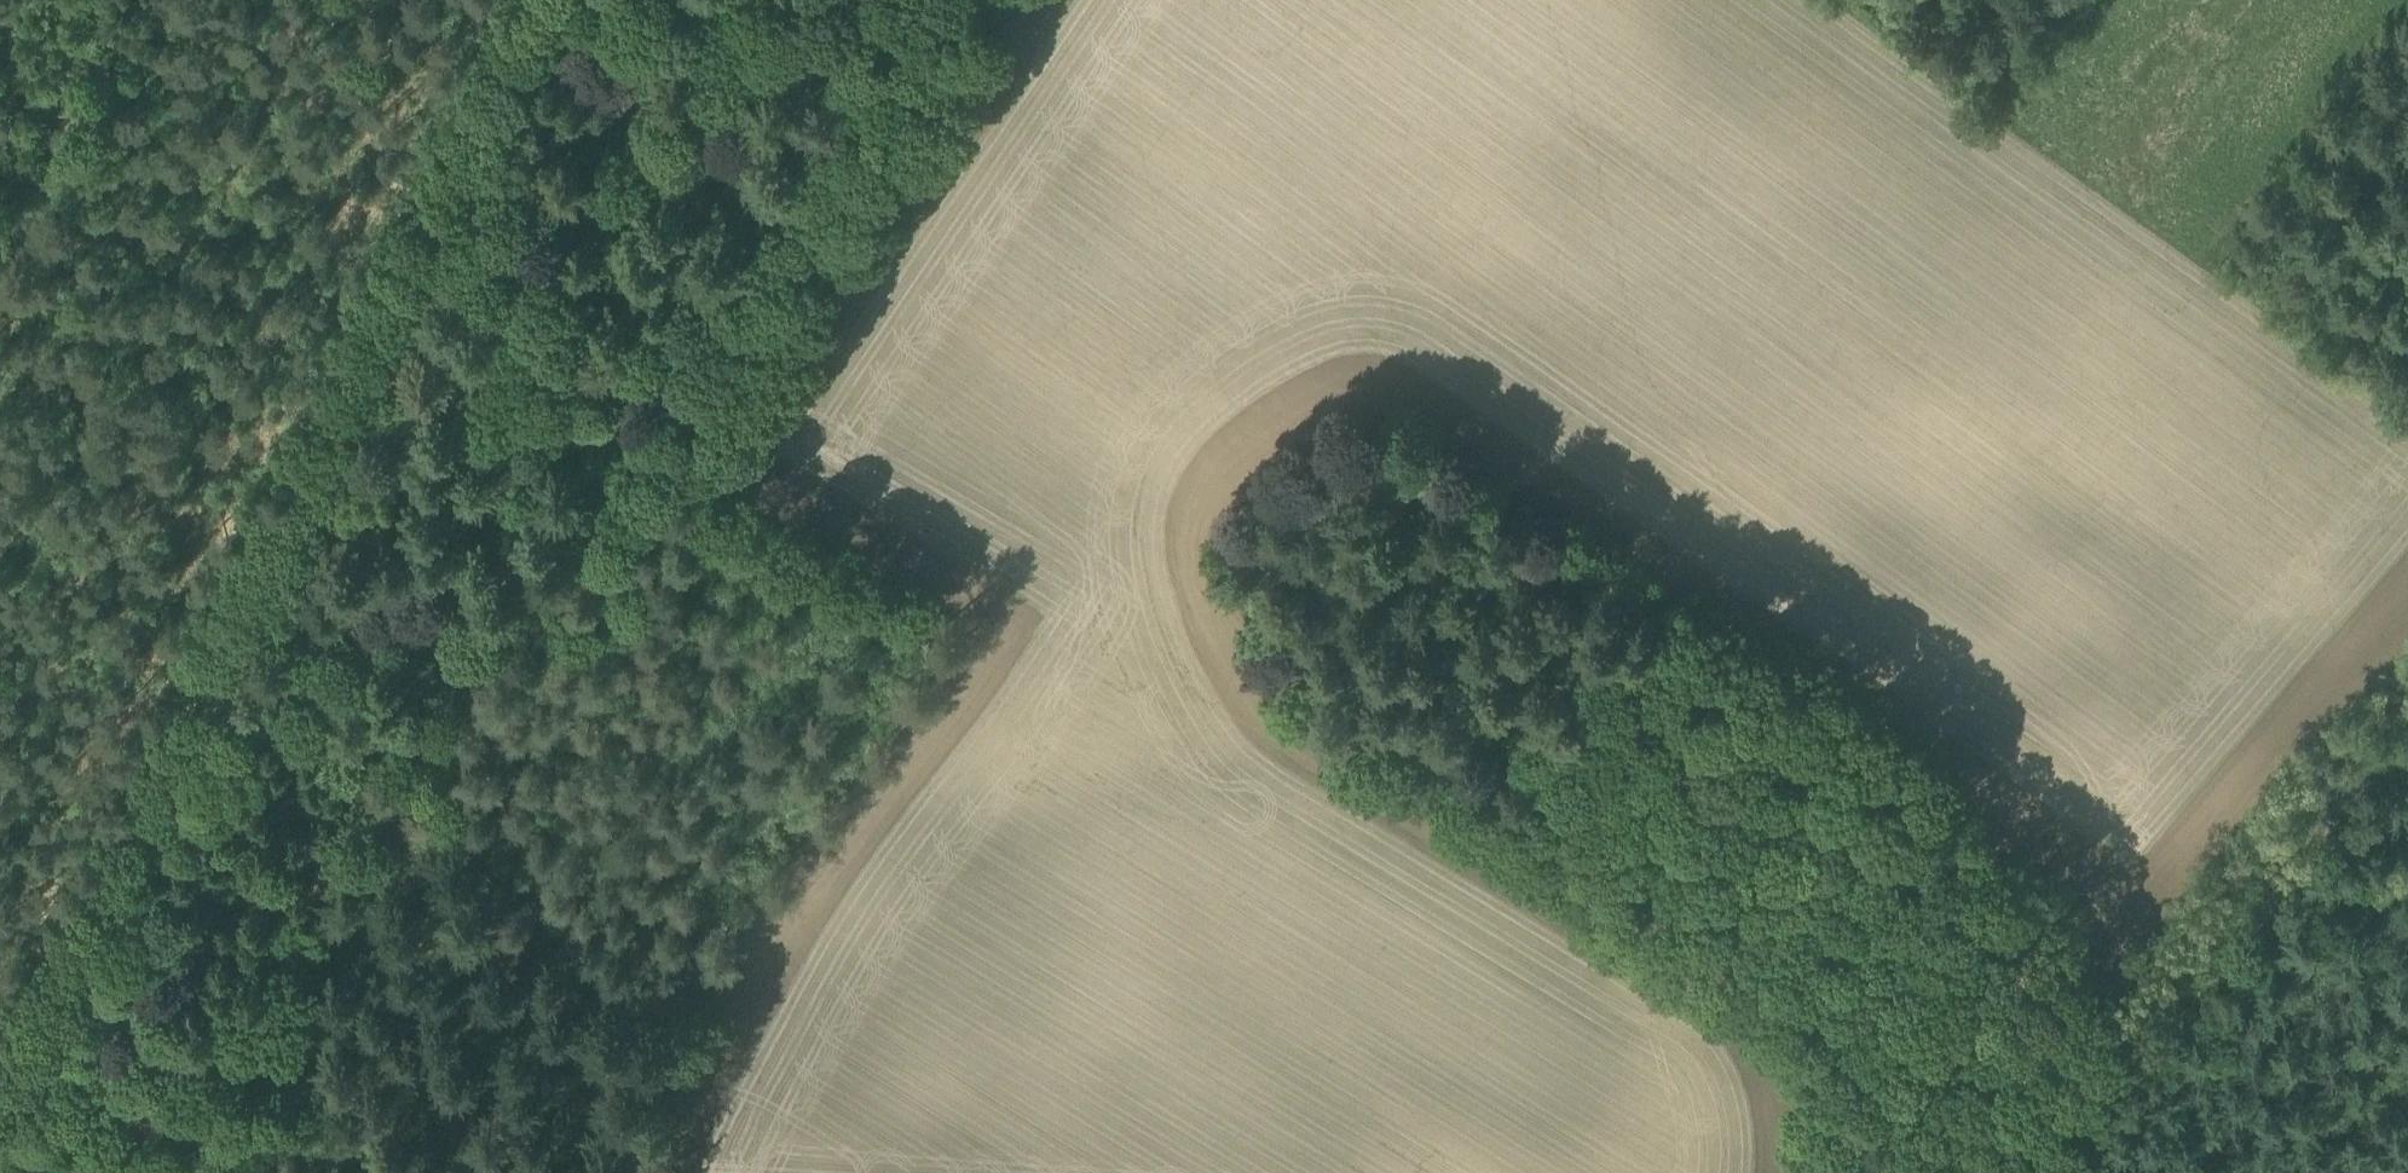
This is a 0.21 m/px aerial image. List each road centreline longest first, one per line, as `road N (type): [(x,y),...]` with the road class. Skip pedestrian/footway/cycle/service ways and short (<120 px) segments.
road 1 (track): [(0,1109),(541,0)]
road 2 (track): [(2407,766),(2021,1172)]

